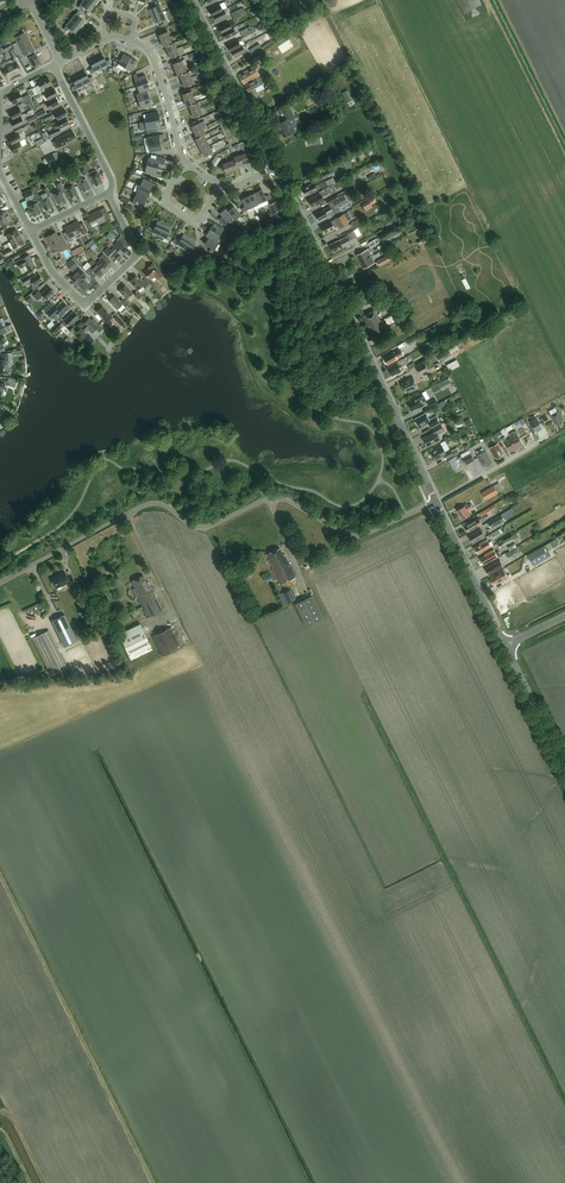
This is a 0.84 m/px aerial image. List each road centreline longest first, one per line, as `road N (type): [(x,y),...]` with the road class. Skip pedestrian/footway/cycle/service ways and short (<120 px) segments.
road 1 (unclassified): [(0,583),(154,503),(203,528),(280,498),(354,537),(436,501)]
road 2 (tertiary): [(436,501),(275,167)]
road 3 (residential): [(108,193),(138,253),(89,301),(52,272),(31,231)]
road 4 (tertiary): [(275,167),(192,0)]
road 5 (tertiary): [(513,643),(494,624),(436,501)]
road 6 (residential): [(108,193),(111,180),(53,66)]
road 7 (residential): [(187,162),(154,62),(132,41)]
road 8 (tertiary): [(564,764),(512,657),(513,643)]
road 9 (unclassified): [(436,501),(548,436)]
road 10 (residential): [(187,162),(164,196),(191,221),(220,184)]

